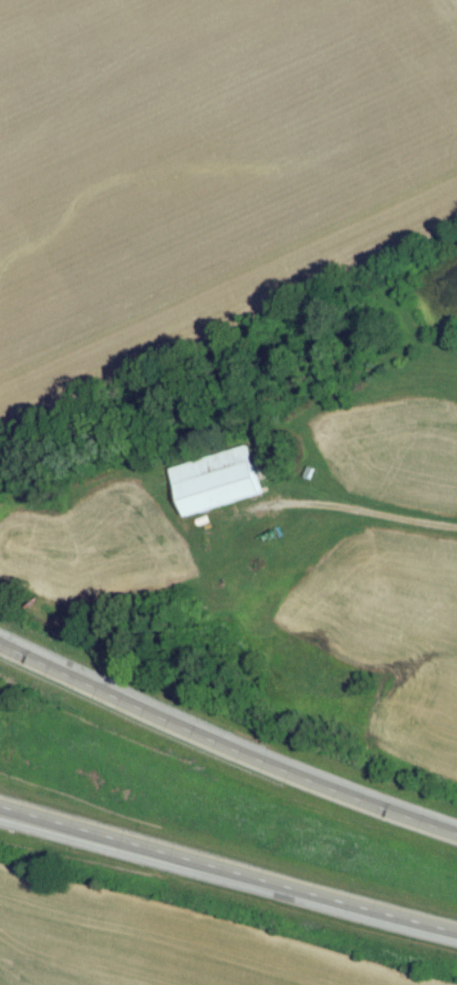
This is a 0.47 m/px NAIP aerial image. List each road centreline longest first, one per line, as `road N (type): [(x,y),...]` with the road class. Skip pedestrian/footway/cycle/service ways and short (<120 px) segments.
road 1 (motorway): [(456,839),(243,760),(0,648)]
road 2 (motorway): [(0,813),(456,937)]

